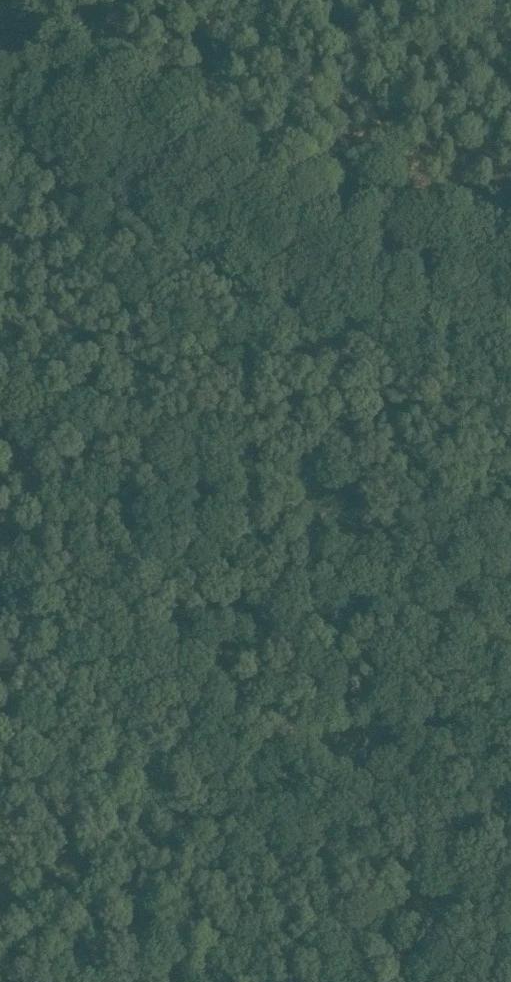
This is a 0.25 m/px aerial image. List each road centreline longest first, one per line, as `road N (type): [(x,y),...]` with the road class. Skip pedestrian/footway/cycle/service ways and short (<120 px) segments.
road 1 (track): [(62,97),(280,229),(402,272),(510,281)]

